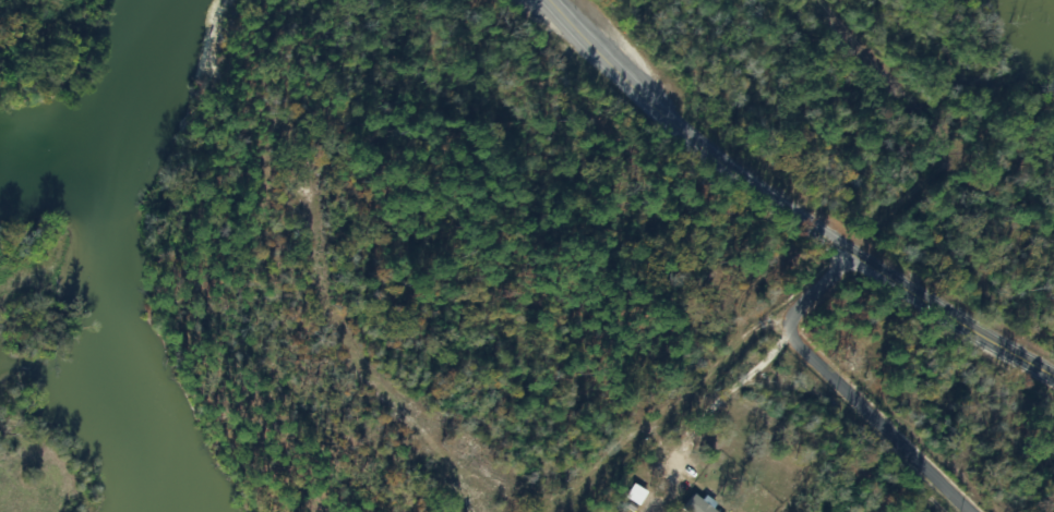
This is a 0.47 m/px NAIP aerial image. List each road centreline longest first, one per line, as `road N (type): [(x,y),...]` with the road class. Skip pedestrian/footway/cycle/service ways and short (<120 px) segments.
road 1 (secondary): [(551,0),(637,92),(767,198),(1053,377)]
road 2 (residential): [(797,351),(976,511)]

